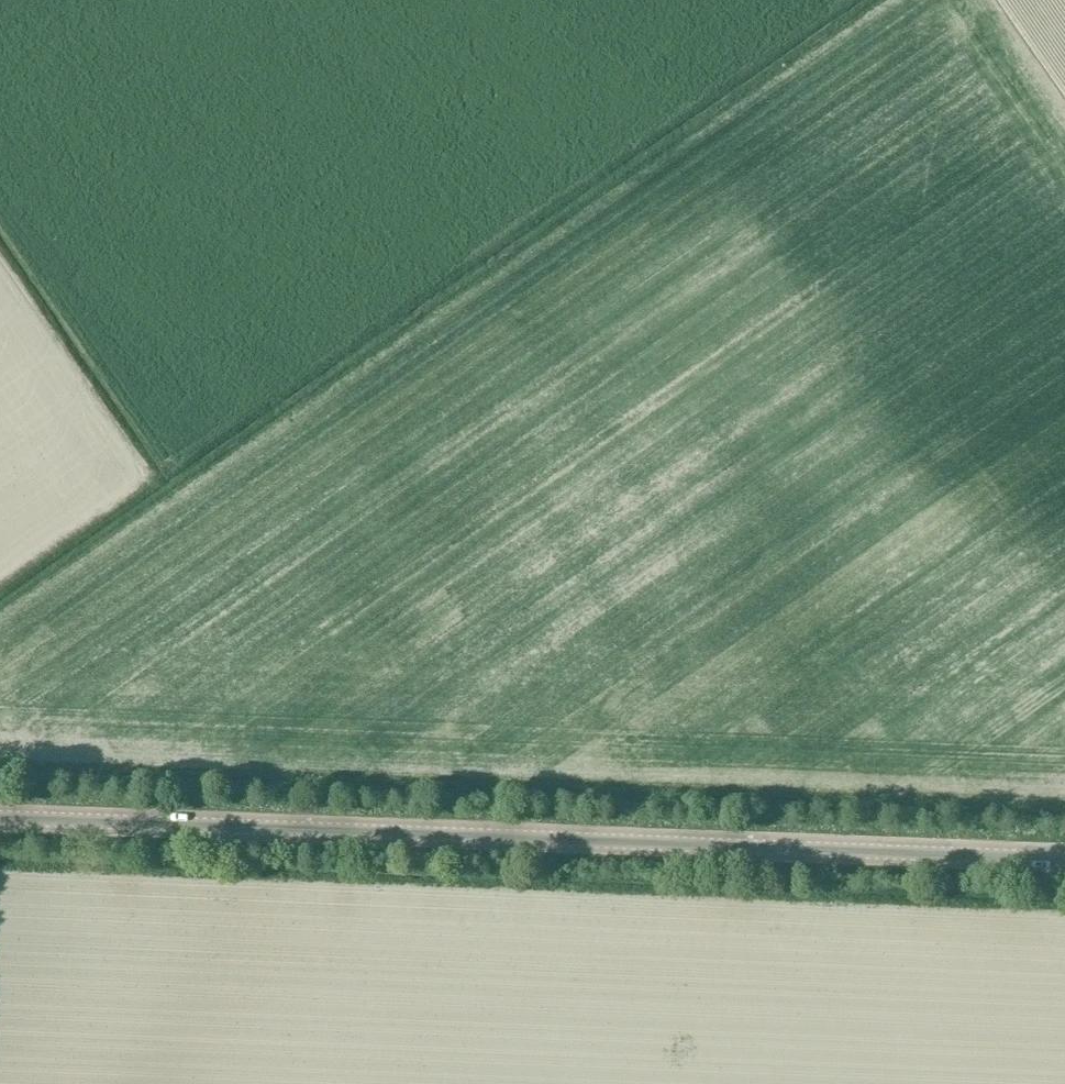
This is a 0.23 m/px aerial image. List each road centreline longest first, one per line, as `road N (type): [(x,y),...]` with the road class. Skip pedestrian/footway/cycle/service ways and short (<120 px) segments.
road 1 (secondary): [(1064,862),(0,823)]

